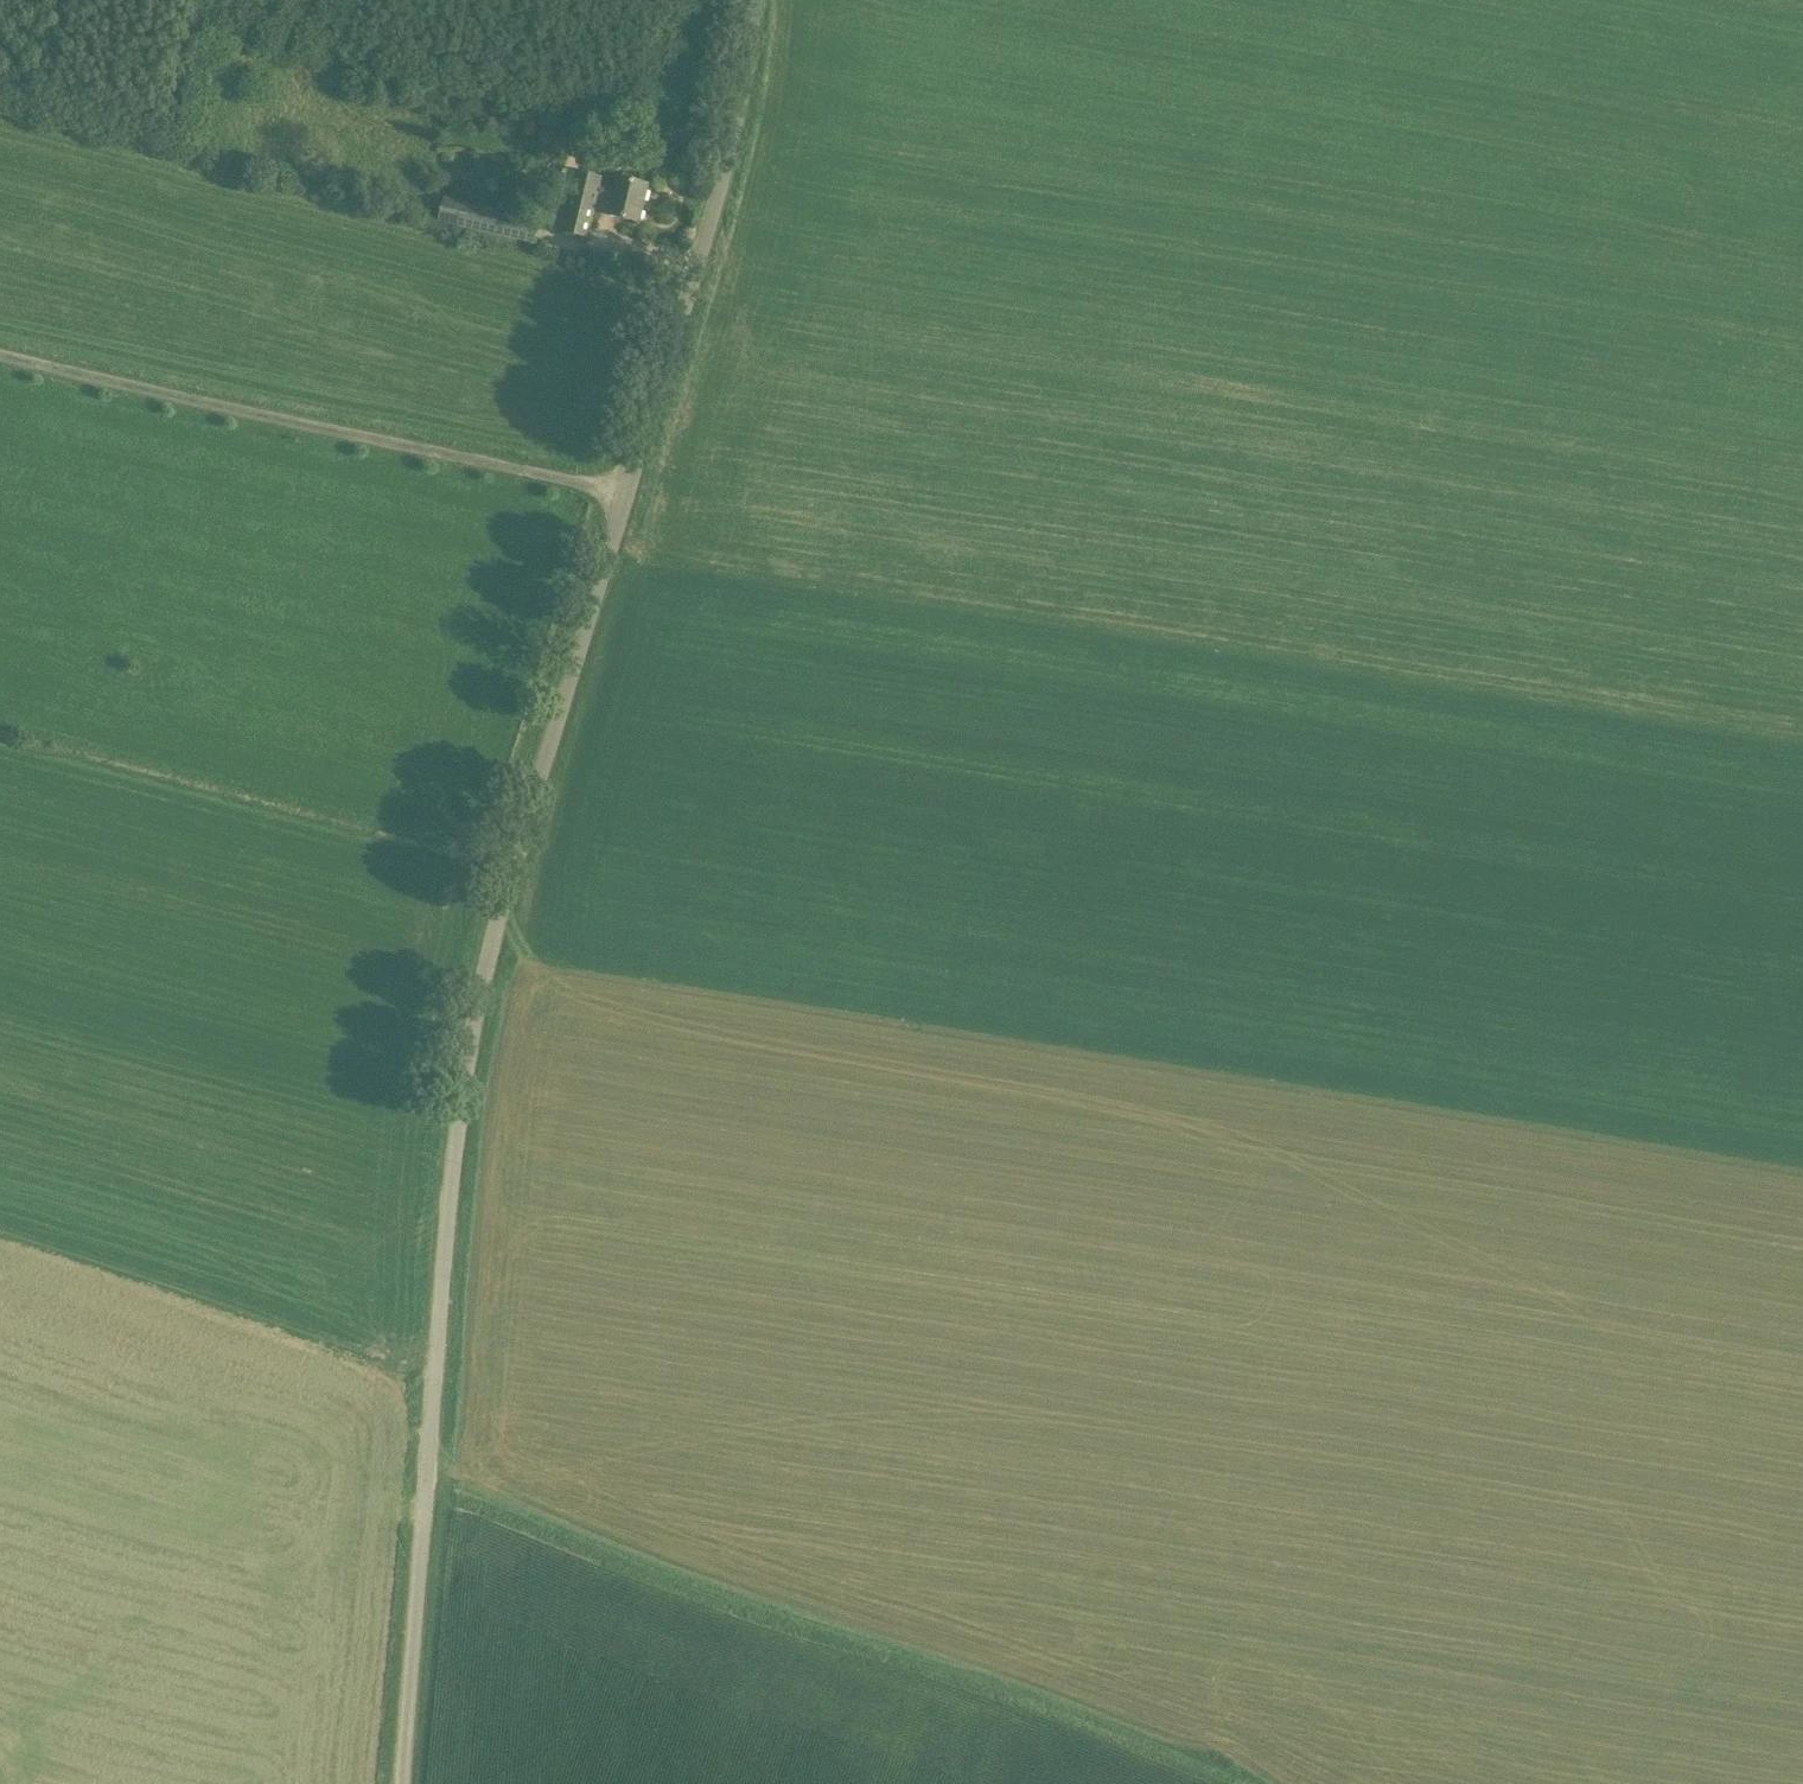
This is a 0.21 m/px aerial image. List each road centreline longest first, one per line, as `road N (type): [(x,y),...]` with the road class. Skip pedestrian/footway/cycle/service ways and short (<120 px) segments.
road 1 (unclassified): [(401,1783),(444,1244),(471,1028),(710,229),(739,105),(753,0)]

